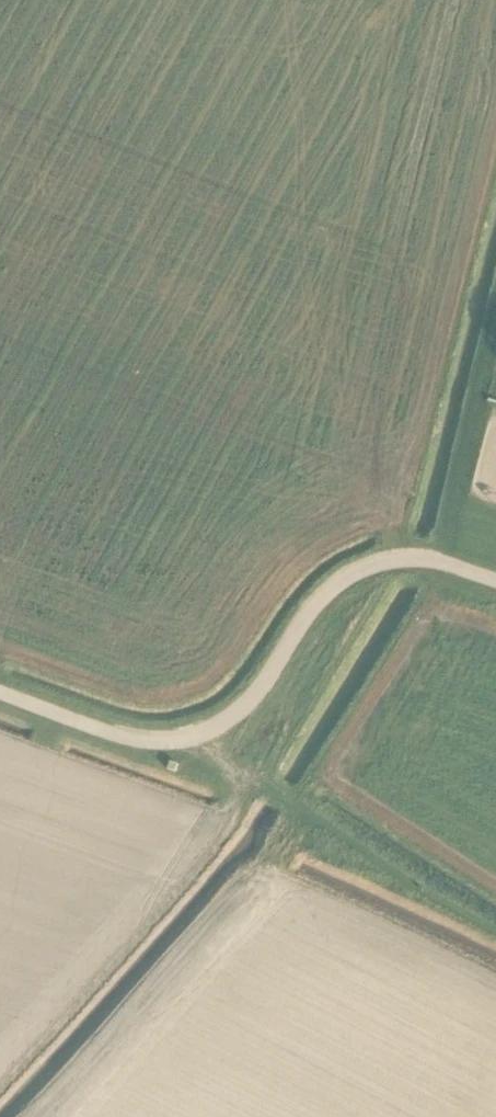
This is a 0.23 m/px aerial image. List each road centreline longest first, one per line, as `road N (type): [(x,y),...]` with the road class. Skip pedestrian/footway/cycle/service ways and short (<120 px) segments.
road 1 (unclassified): [(495,583),(432,562),(370,568),(318,603),(229,723)]
road 2 (unclassified): [(0,696),(145,741),(229,723)]

